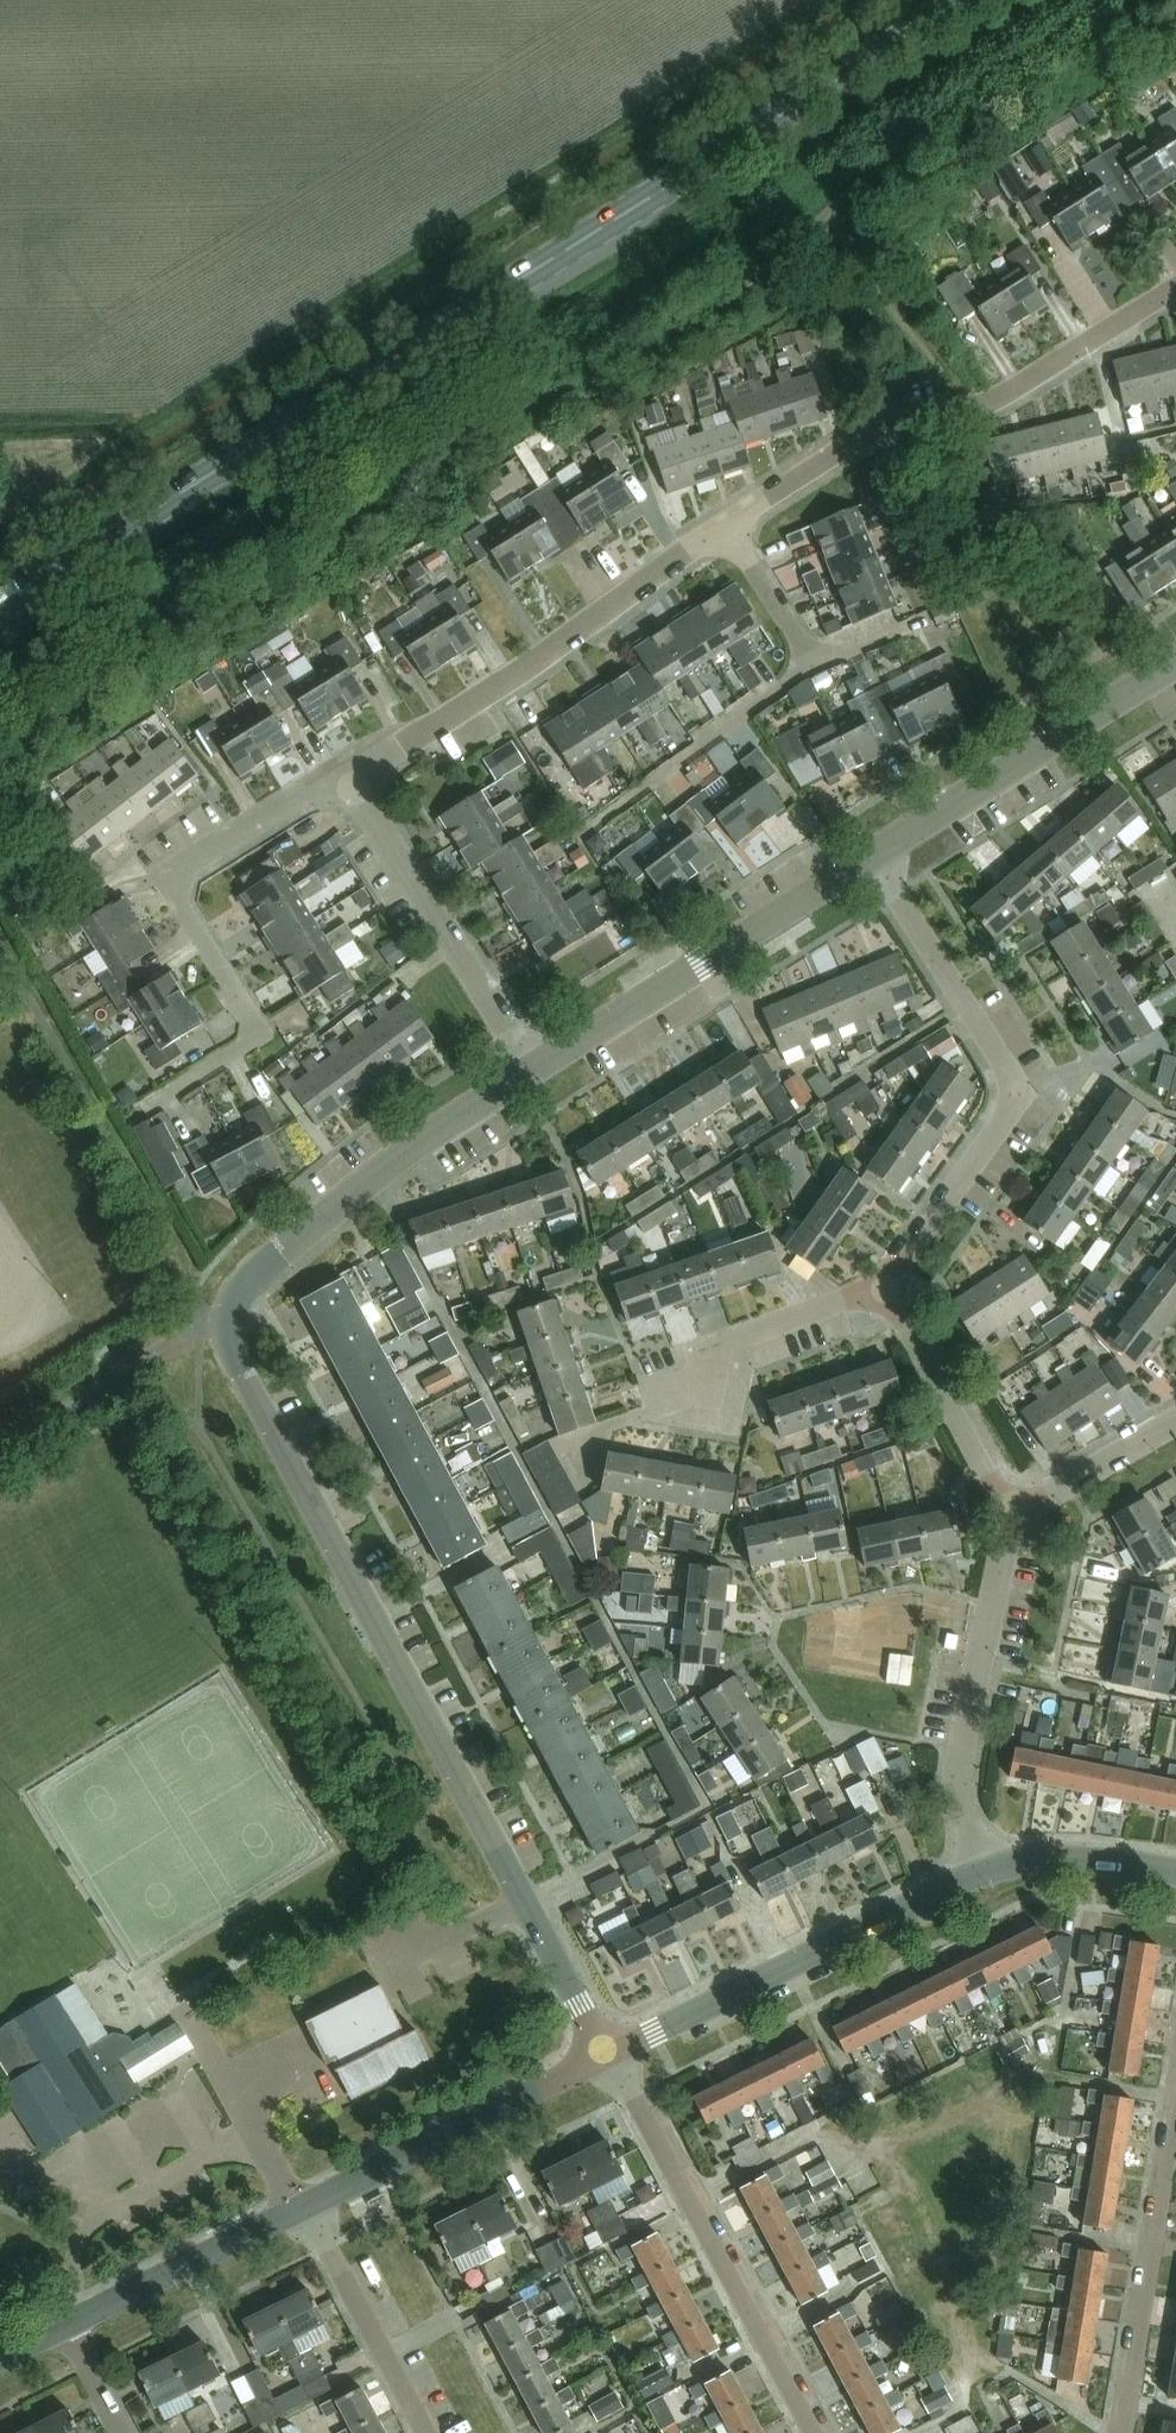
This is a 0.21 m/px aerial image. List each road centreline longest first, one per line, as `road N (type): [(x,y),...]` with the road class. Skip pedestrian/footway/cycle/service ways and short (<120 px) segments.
road 1 (residential): [(609,2051),(222,1321),(267,1263),(417,1145),(531,1070)]
road 2 (primary): [(0,608),(961,0)]
road 3 (residential): [(885,1285),(1022,1098),(872,851)]
road 4 (residential): [(723,529),(868,430),(999,399),(1175,285)]
road 5 (residential): [(152,1105),(256,1031),(182,905),(181,870),(287,802),(351,775)]
road 6 (track): [(1001,2370),(971,2348),(957,2325),(951,2248),(889,2141),(1035,2074),(1080,2081)]
road 7 (residential): [(351,775),(458,712),(723,529)]
road 8 (residential): [(815,2432),(609,2051)]
road 9 (tertiary): [(609,2051),(984,1871)]
road 10 (residential): [(531,1070),(872,851)]
road 11 (residential): [(984,1871),(958,1758),(1014,1517)]
road 12 (residential): [(872,851),(1175,660)]
road 13 (residential): [(531,1070),(351,775)]
road 14 (residential): [(1120,2432),(1175,2094)]
road 15 (tertiary): [(307,2206),(609,2051)]
road 16 (tertiary): [(64,2325),(307,2206)]
road 17 (residential): [(657,1395),(716,1378),(727,1339),(885,1285)]
road 18 (residential): [(1014,1517),(885,1285)]
road 19 (residential): [(426,2432),(307,2206)]
road 20 (tertiary): [(984,1871),(1021,1859),(1101,1857),(1175,1868)]
road 21 (residential): [(1175,1419),(1014,1517)]
road 22 (residential): [(723,529),(814,662)]
road 23 (residential): [(121,2432),(64,2325)]

